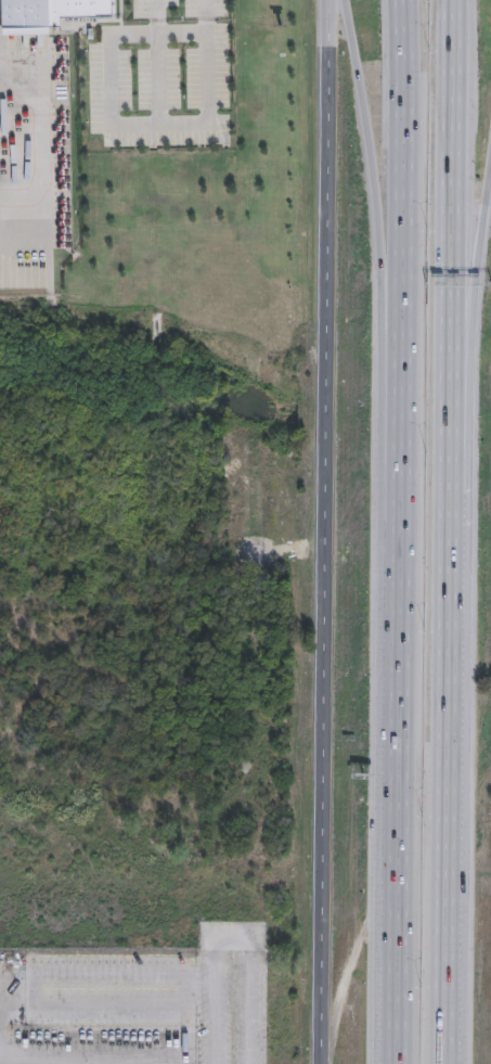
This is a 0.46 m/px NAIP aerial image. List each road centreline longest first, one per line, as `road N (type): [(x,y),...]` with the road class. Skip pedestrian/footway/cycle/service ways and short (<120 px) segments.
road 1 (secondary): [(328,0),(326,1063)]
road 2 (motorway): [(451,640),(451,0)]
road 3 (motorway): [(402,459),(398,1063)]
road 4 (motorway): [(346,0),(383,194),(402,459)]
road 5 (motorway): [(402,0),(402,459)]
road 6 (motorway): [(451,640),(490,198)]
road 7 (motorway): [(452,1063),(451,640)]

